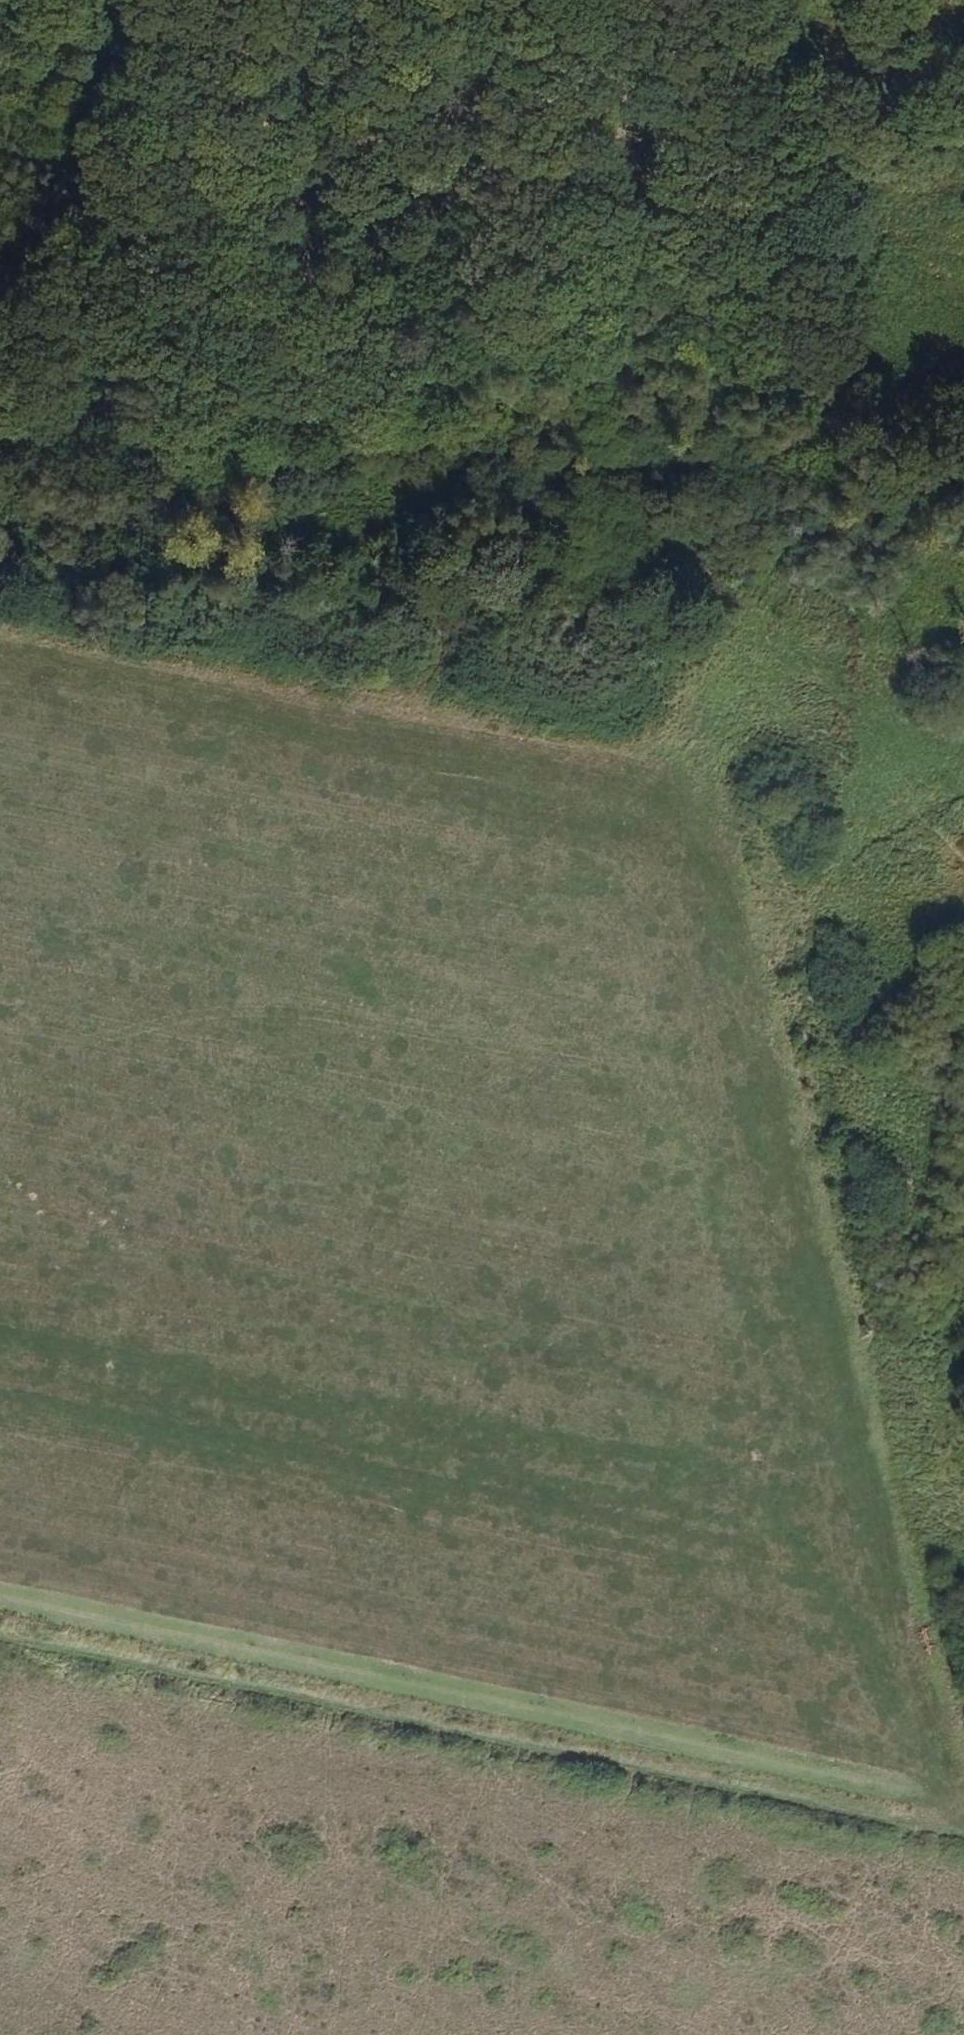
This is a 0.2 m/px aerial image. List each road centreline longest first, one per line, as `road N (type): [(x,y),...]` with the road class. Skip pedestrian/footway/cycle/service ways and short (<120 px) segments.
road 1 (track): [(0,1644),(963,1837)]

